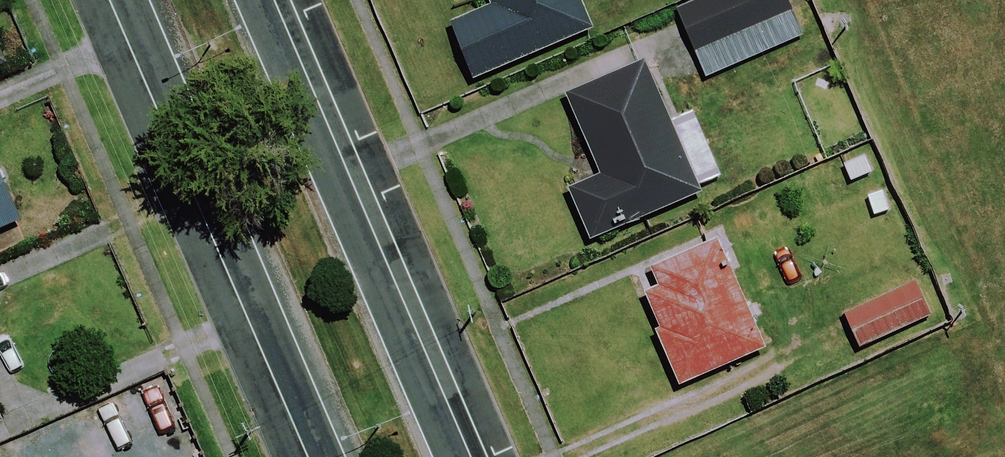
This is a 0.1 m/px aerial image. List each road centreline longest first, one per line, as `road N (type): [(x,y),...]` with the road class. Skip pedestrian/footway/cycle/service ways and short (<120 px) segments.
road 1 (tertiary): [(310,456),(112,0)]
road 2 (tertiary): [(265,0),(459,456)]

